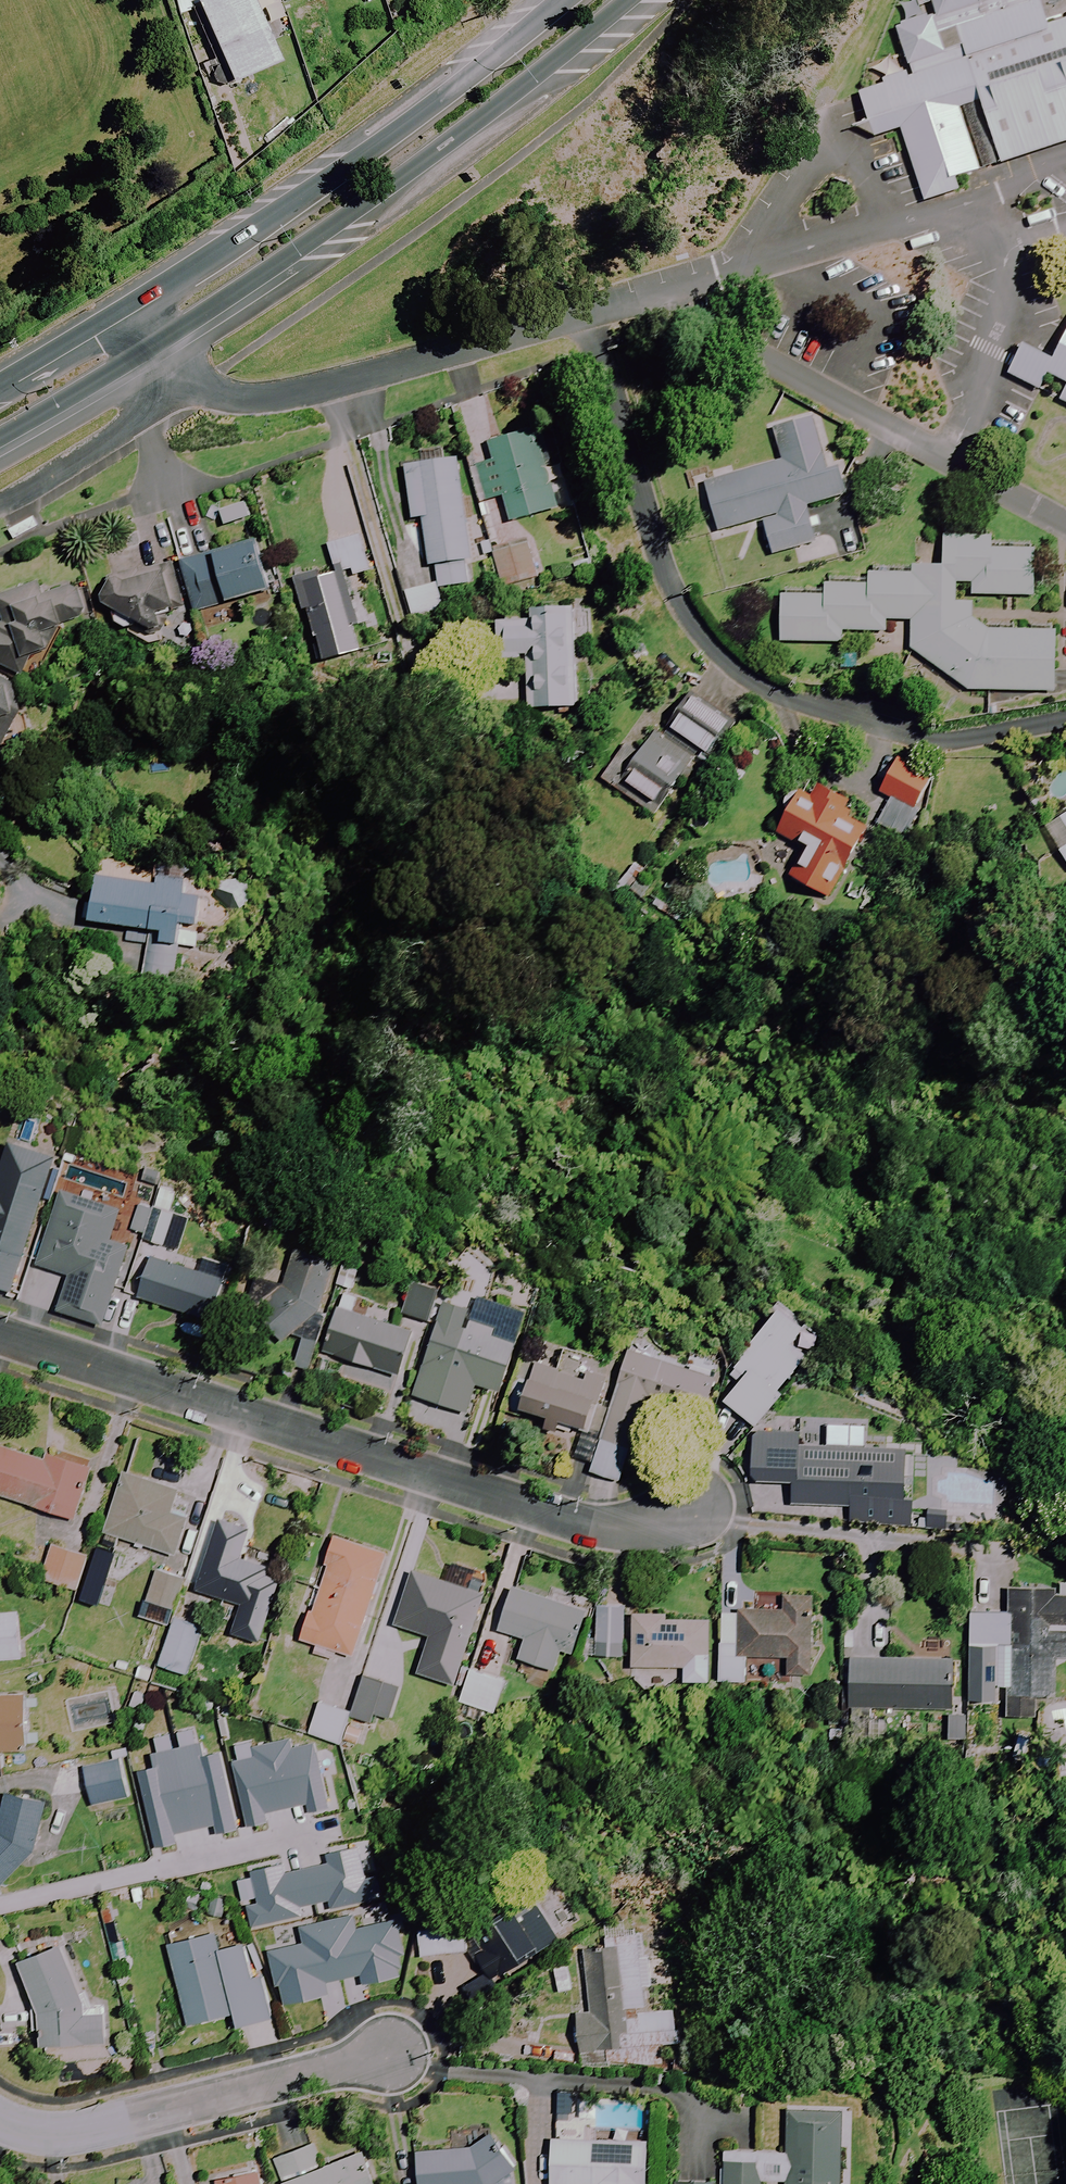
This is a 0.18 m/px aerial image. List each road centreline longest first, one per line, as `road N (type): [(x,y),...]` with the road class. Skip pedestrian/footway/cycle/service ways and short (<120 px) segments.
road 1 (residential): [(584,317),(659,572),(699,634),(754,681),(810,706),(912,734),(954,737),(1065,716)]
road 2 (residential): [(0,1337),(555,1515),(604,1523),(702,1511)]
road 3 (secondary): [(622,0),(445,143),(166,335)]
road 4 (secondary): [(142,301),(357,160),(561,0)]
road 5 (residential): [(166,335),(199,382),(247,395),(314,387),(584,317)]
road 6 (residential): [(0,2122),(43,2137),(71,2133),(390,2058)]
road 7 (secondary): [(166,335),(0,438)]
road 8 (secondary): [(0,382),(142,301)]

